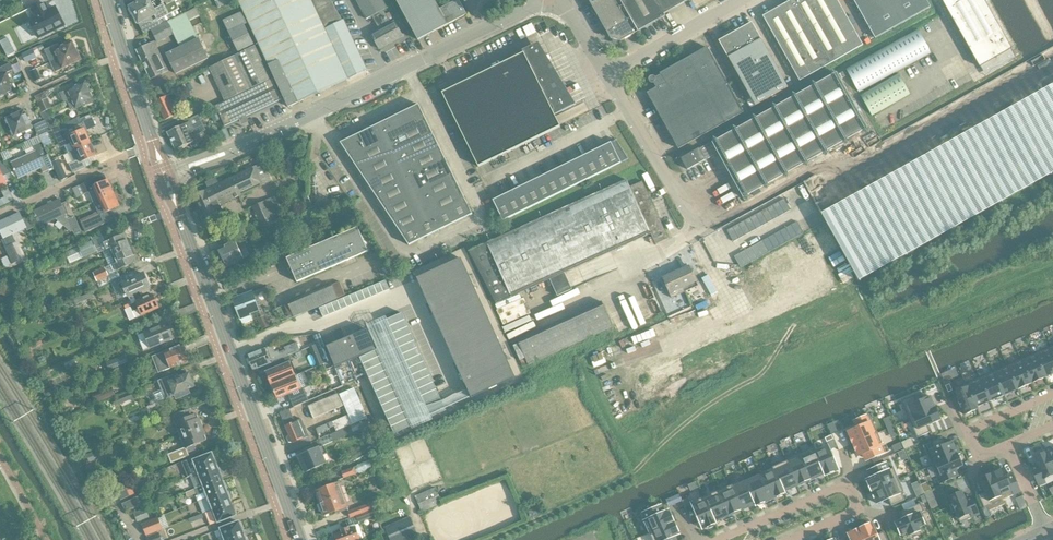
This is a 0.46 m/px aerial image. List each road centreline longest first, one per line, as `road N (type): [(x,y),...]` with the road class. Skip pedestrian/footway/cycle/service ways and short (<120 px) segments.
road 1 (unclassified): [(172,176),(541,0)]
road 2 (tertiary): [(300,539),(178,208)]
road 3 (residential): [(791,539),(857,511),(846,485),(720,539)]
road 4 (unclassified): [(705,236),(608,75)]
road 5 (residential): [(0,215),(156,146)]
road 6 (unclassified): [(608,75),(741,0)]
road 7 (residential): [(1052,395),(968,433),(980,458),(1008,446)]
road 8 (residential): [(125,57),(0,110)]

